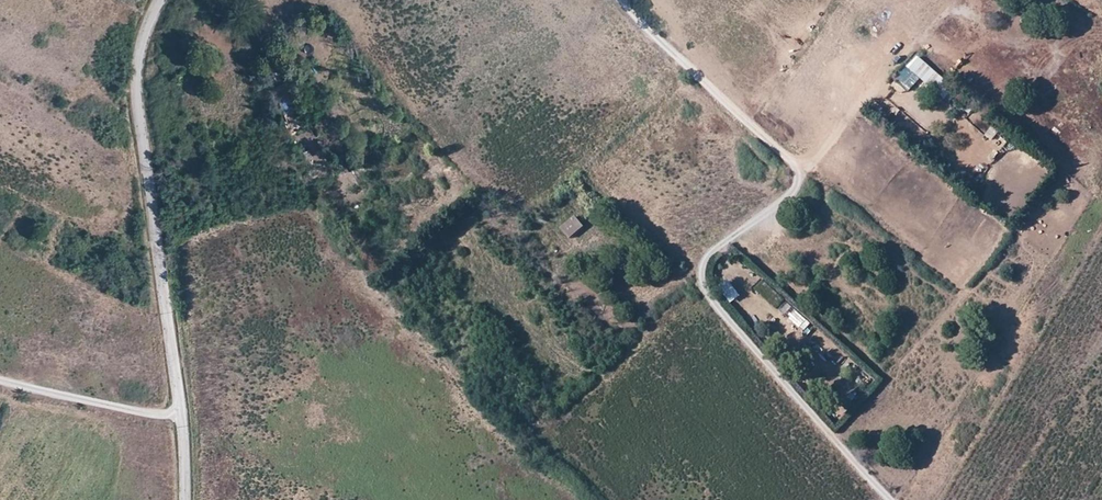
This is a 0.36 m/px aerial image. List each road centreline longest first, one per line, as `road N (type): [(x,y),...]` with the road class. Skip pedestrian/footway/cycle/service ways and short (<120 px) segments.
road 1 (track): [(625,0),(798,170),(791,192),(712,255),(703,276),(894,499)]
road 2 (unclassified): [(159,0),(136,53),(134,88),(181,412),(184,499)]
road 3 (track): [(0,381),(148,413),(181,412)]

